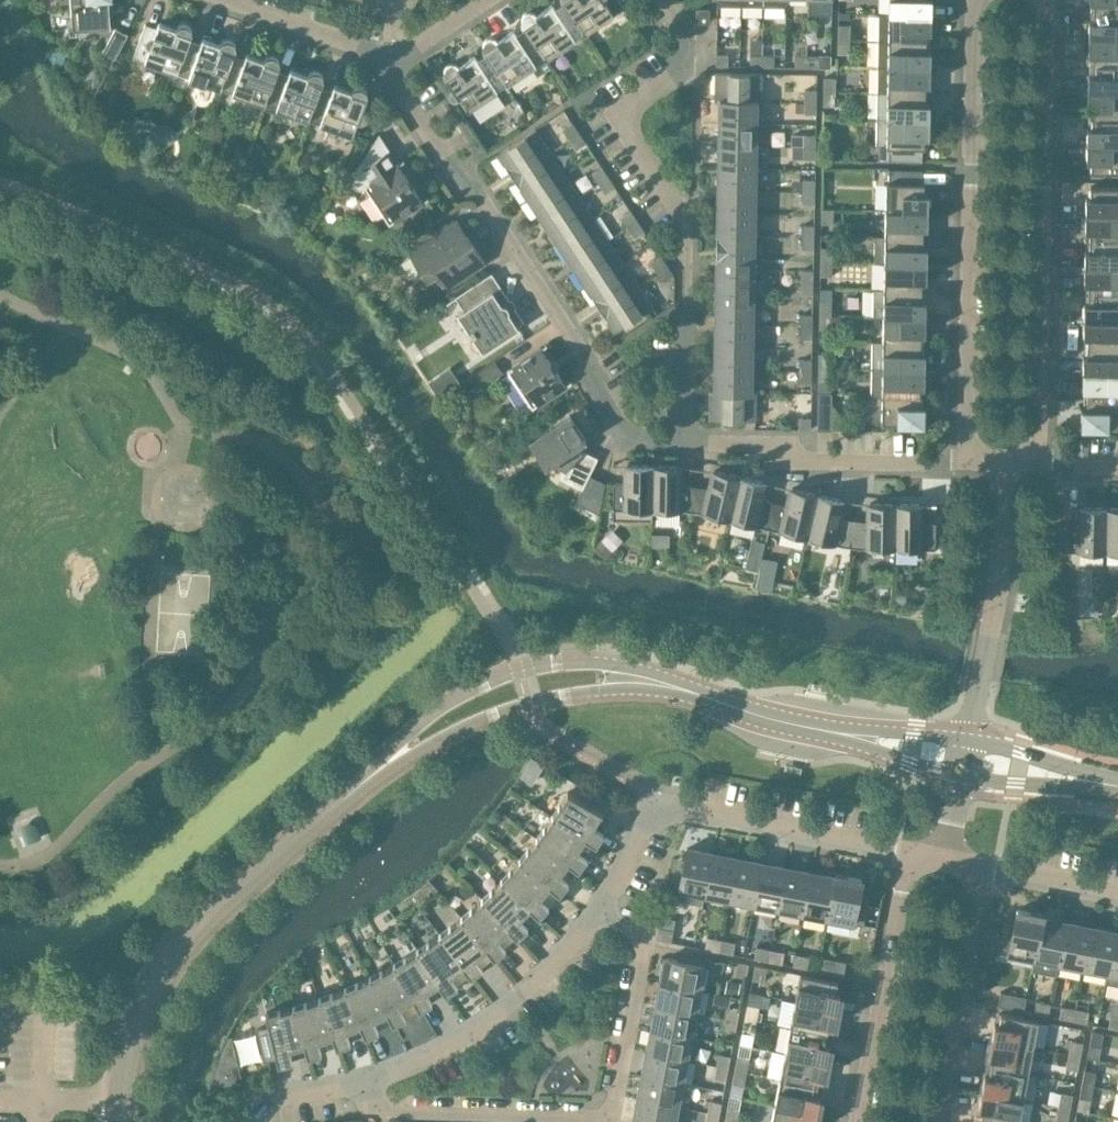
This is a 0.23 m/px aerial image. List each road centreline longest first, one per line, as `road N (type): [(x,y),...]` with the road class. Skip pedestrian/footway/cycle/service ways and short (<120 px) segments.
road 1 (residential): [(685,442),(631,442),(483,199),(444,158),(377,55)]
road 2 (residential): [(685,442),(683,219),(614,115),(673,76),(686,29),(668,0)]
road 3 (residential): [(601,911),(641,940),(606,1107),(588,1114),(369,1108),(361,1083)]
road 4 (residential): [(1036,447),(1043,0)]
road 5 (residential): [(979,0),(966,442)]
road 6 (tertiary): [(687,689),(612,664),(517,667),(429,715),(343,788),(320,819)]
road 7 (tertiary): [(320,819),(403,764),(527,705),(589,693),(687,689)]
road 8 (residential): [(601,911),(658,800),(910,860)]
road 9 (tertiary): [(320,819),(171,956),(138,1021),(119,1100)]
road 10 (residential): [(361,1083),(433,1051),(514,1000),(601,911)]
road 11 (residential): [(966,442),(936,465),(814,463),(756,443),(685,442)]
road 12 (residential): [(970,741),(1000,578),(1002,463)]
road 13 (residential): [(910,860),(859,1121)]
road 14 (residential): [(931,1121),(980,874)]
road 15 (residential): [(221,0),(377,55)]
road 16 (tertiary): [(687,689),(840,733)]
road 17 (tertiary): [(962,776),(1117,790)]
road 18 (tertiary): [(1117,783),(970,741)]
road 19 (residential): [(980,874),(1117,895)]
road 20 (tertiary): [(970,741),(840,733)]
road 21 (residential): [(377,55),(406,56),(490,0)]
road 22 (tertiary): [(840,733),(962,776)]
road 23 (residential): [(251,1121),(268,1096),(361,1083)]

